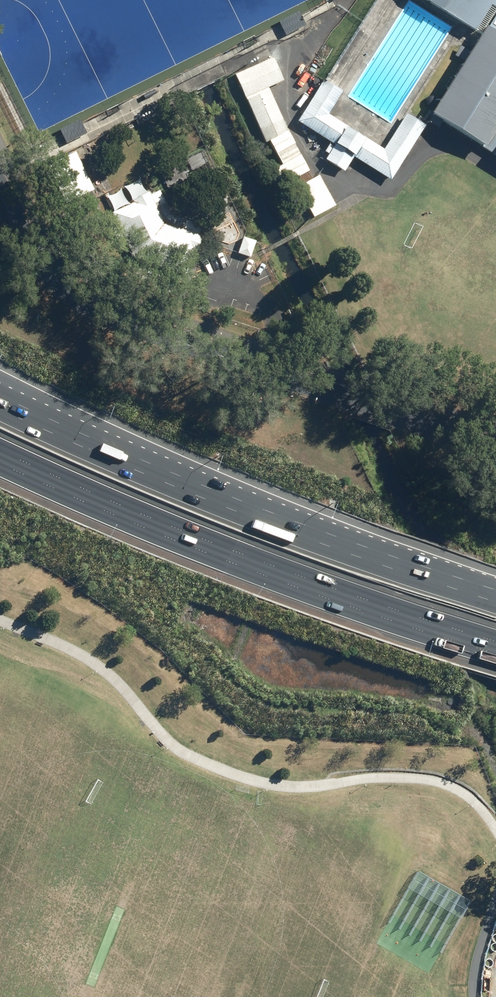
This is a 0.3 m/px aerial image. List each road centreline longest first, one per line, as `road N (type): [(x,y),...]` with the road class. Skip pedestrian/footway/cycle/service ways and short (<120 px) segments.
road 1 (secondary): [(0,194),(53,277),(110,314),(495,447)]
road 2 (motorway): [(495,641),(268,565),(0,449)]
road 3 (motorway): [(0,377),(269,499),(359,555)]
road 4 (motorway): [(0,411),(359,555)]
road 5 (motorway): [(359,555),(495,601)]

